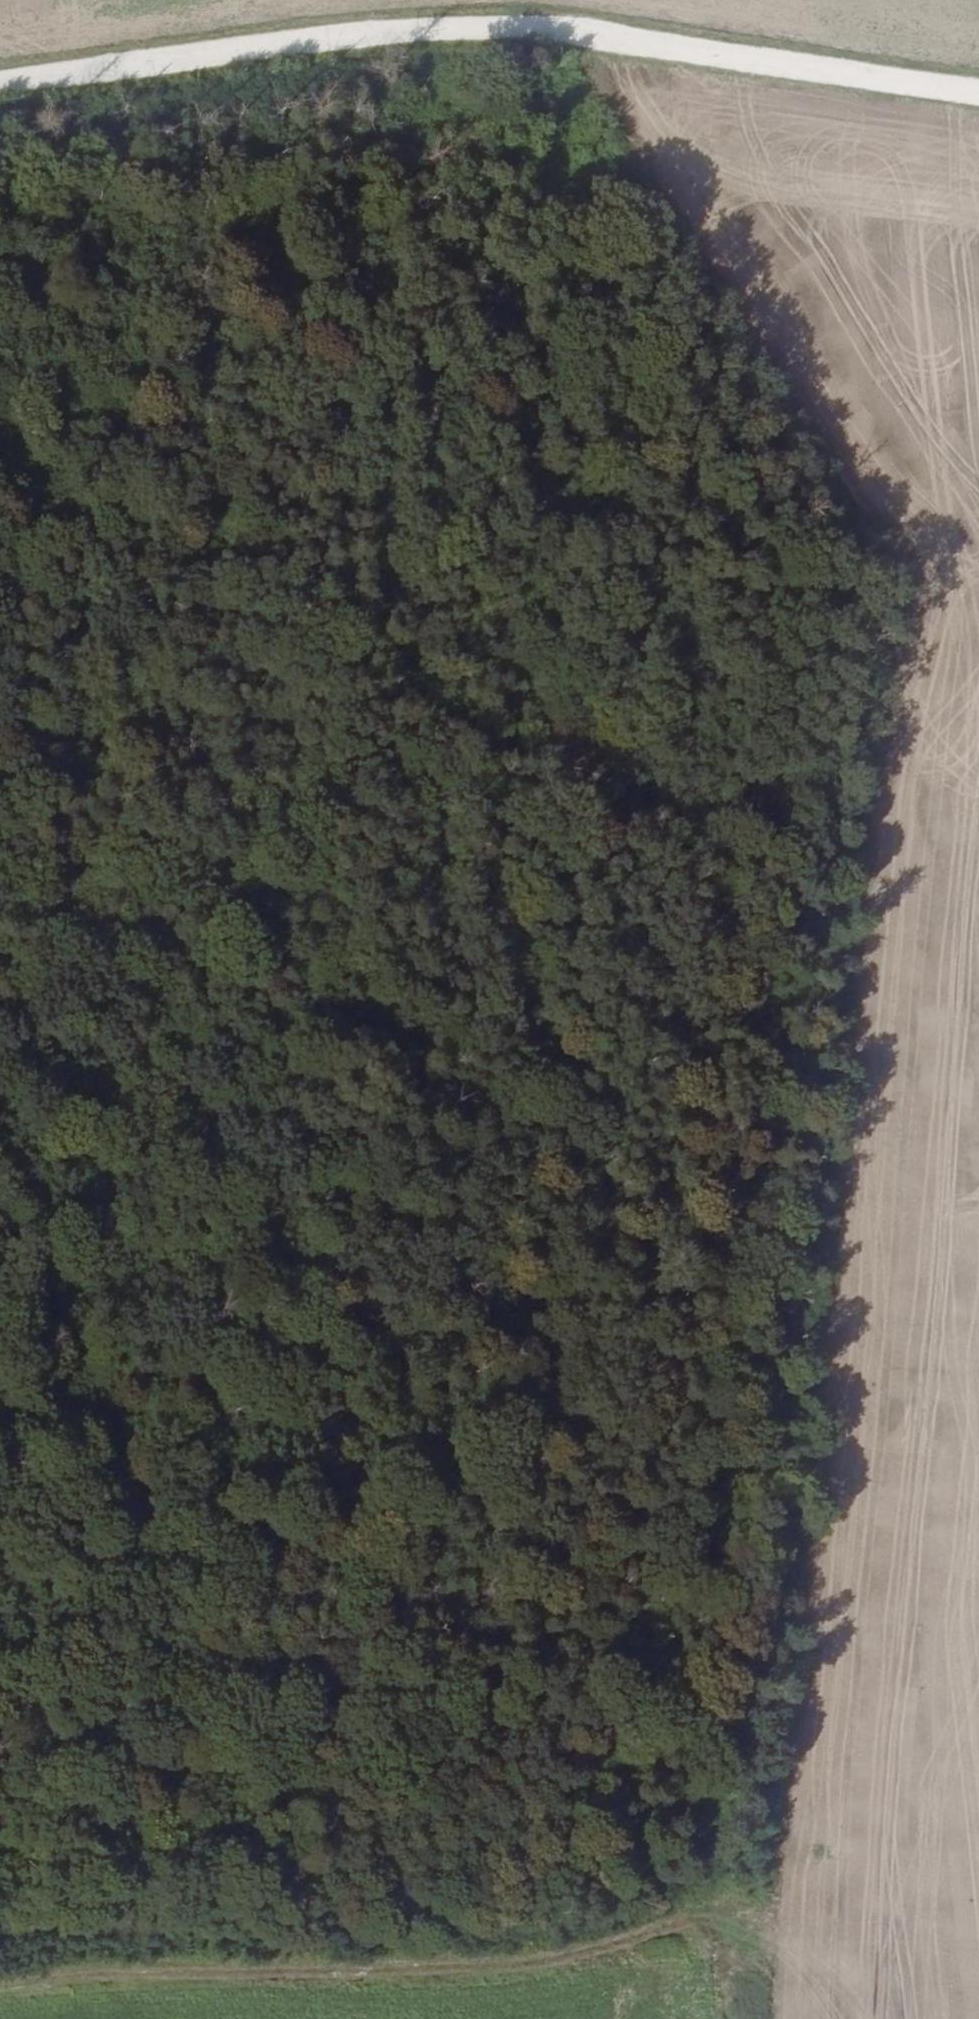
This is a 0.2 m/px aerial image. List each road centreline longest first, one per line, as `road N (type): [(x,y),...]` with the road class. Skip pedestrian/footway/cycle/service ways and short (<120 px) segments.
road 1 (track): [(978,98),(498,33),(366,38),(0,90)]
road 2 (track): [(0,1977),(483,1964),(699,1926)]

